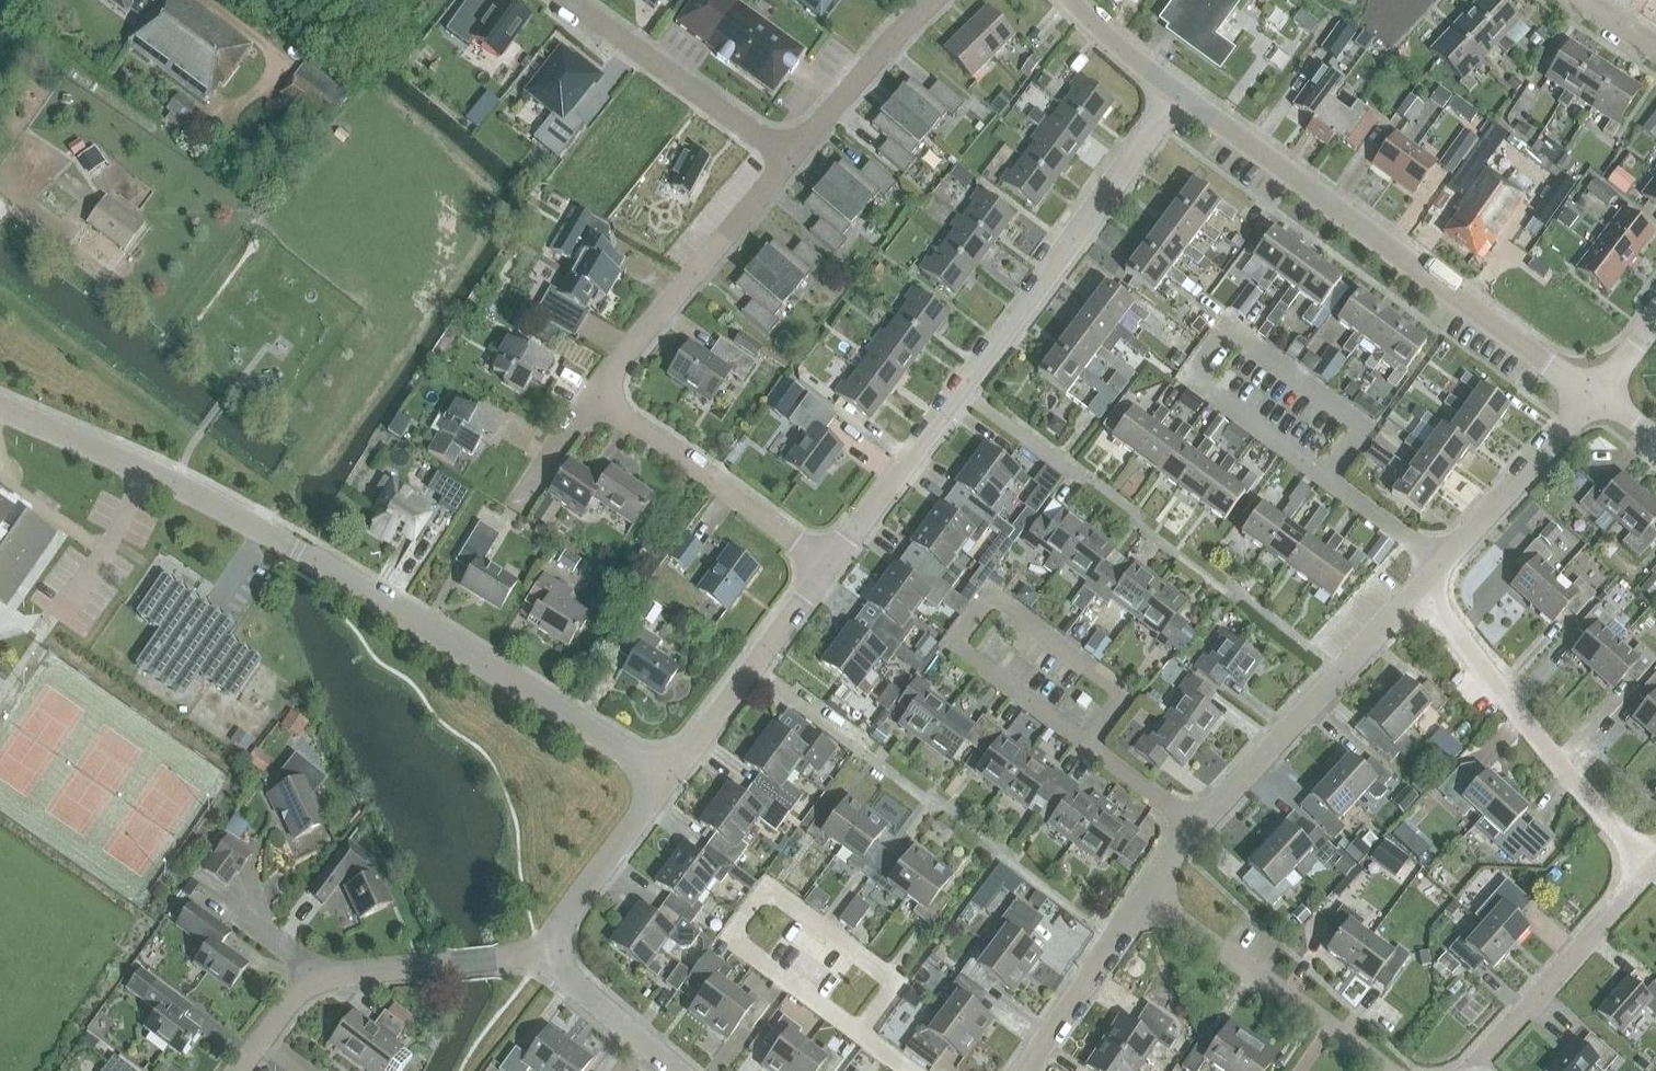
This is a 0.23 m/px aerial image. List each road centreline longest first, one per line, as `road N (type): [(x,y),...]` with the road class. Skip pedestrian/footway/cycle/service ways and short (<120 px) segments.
road 1 (unclassified): [(665,780),(262,529),(147,469),(0,407)]
road 2 (residential): [(826,564),(1179,93)]
road 3 (tertiary): [(1598,395),(1179,93)]
road 4 (residential): [(1145,893),(1192,826),(1420,588)]
road 5 (residential): [(1650,869),(1420,588)]
road 6 (residential): [(591,396),(791,154)]
road 7 (residential): [(1389,1070),(1145,893)]
road 8 (residential): [(826,564),(591,396)]
road 9 (residential): [(665,780),(826,564)]
road 10 (residential): [(1471,1070),(1650,869)]
road 11 (residential): [(791,154),(571,0)]
road 12 (residential): [(1420,588),(1598,395)]
road 13 (residential): [(1021,1070),(1145,893)]
road 14 (residential): [(791,154),(931,0)]
road 15 (residential): [(559,952),(563,922),(665,780)]
road 16 (residential): [(559,952),(572,982),(678,1070)]
road 17 (tertiary): [(1179,93),(1071,0)]
road 18 (residential): [(315,980),(446,965)]
road 19 (residential): [(520,498),(591,396)]

